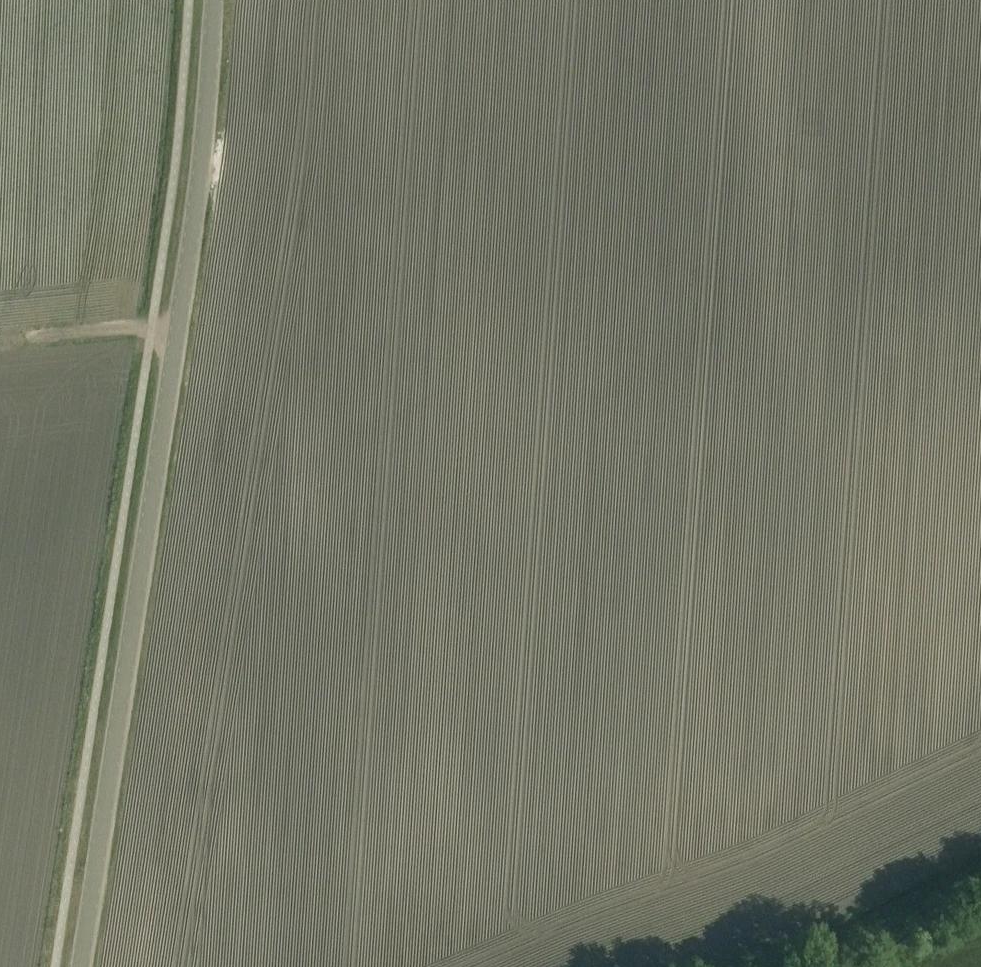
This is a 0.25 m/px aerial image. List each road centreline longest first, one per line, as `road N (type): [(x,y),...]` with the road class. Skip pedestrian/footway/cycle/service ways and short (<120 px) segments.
road 1 (tertiary): [(82,966),(204,160),(214,0)]
road 2 (track): [(780,966),(980,880)]

